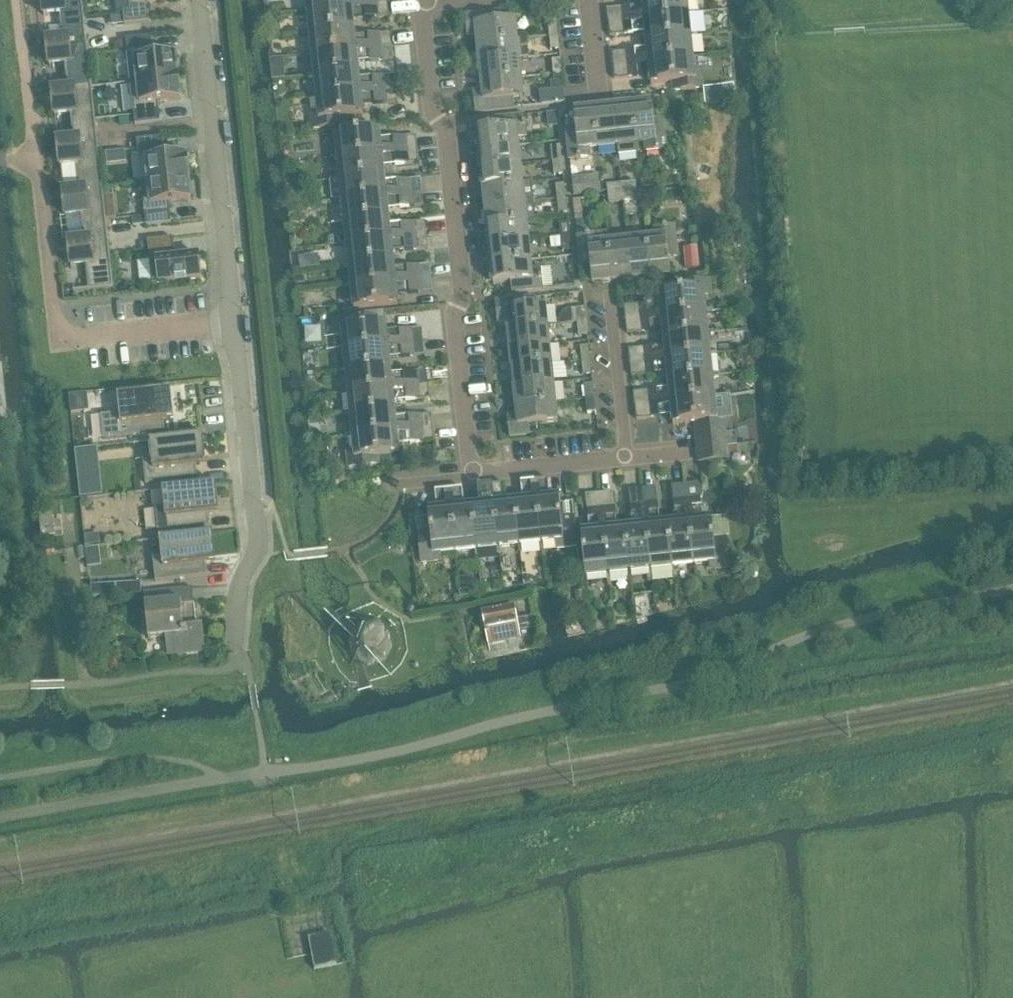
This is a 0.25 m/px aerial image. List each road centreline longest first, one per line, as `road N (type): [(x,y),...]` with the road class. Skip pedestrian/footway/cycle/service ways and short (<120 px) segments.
road 1 (residential): [(472,475),(455,314),(463,284),(448,128),(431,104),(423,6)]
road 2 (residential): [(234,323),(59,341),(29,112)]
road 3 (residential): [(233,648),(239,587),(259,544),(234,323)]
road 4 (residential): [(234,323),(201,0)]
road 5 (residential): [(628,458),(609,288)]
road 6 (residential): [(472,475),(628,458)]

